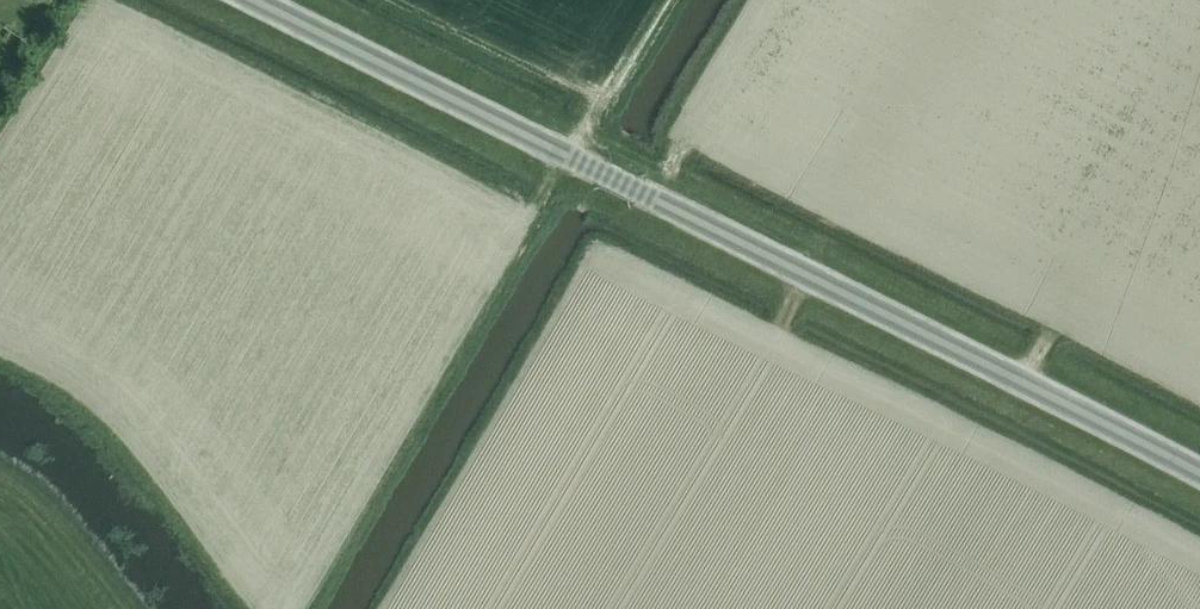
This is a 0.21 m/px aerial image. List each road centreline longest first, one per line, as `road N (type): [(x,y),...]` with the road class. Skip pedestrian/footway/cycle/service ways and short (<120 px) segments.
road 1 (tertiary): [(1199,480),(254,0)]

